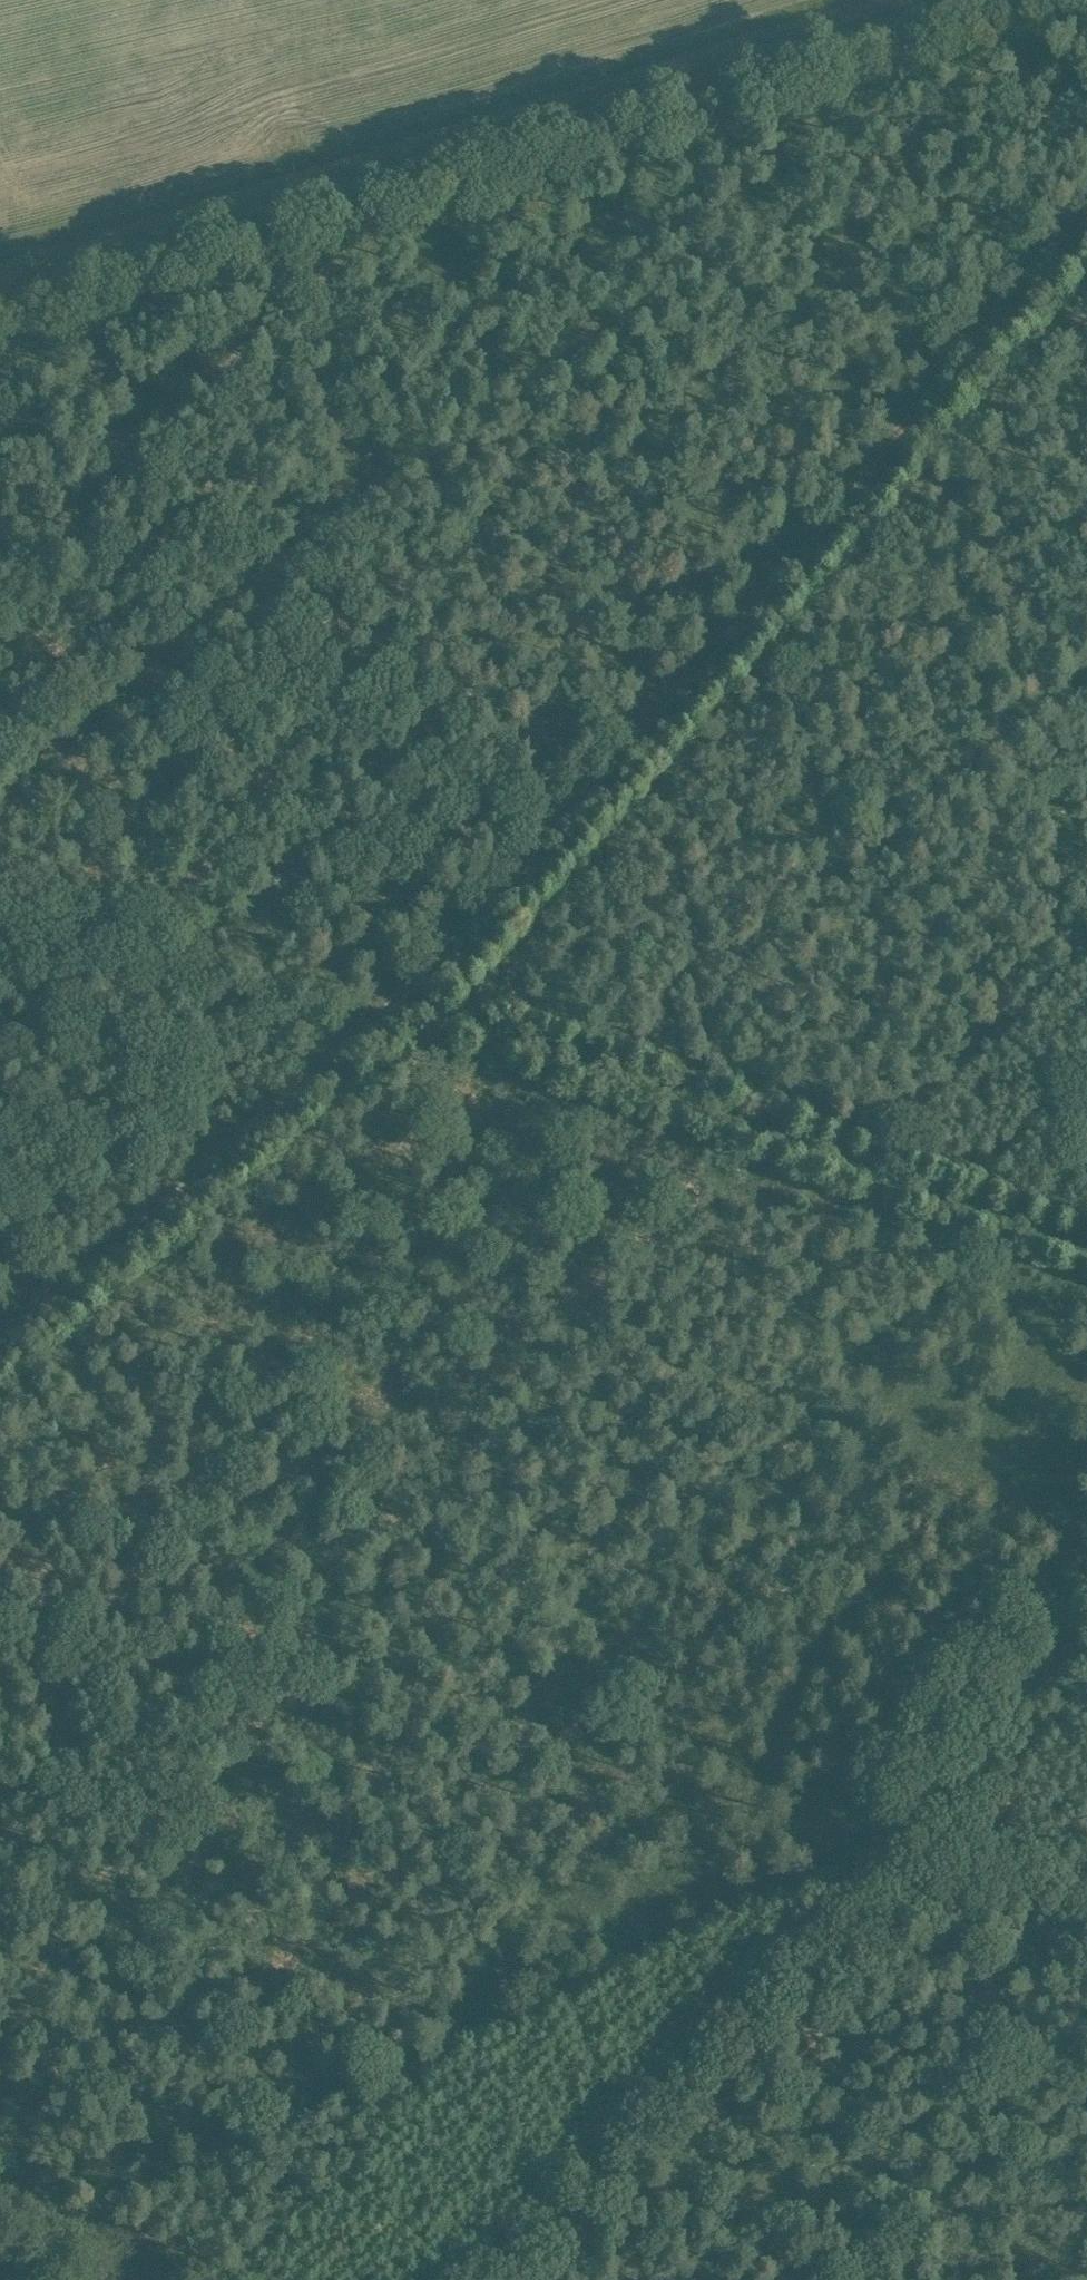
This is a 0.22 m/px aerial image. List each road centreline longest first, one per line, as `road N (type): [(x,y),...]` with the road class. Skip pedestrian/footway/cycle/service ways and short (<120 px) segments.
road 1 (track): [(0,1342),(430,980),(1086,233)]
road 2 (track): [(254,878),(430,980),(659,1072)]
road 3 (track): [(851,0),(450,117)]
road 4 (track): [(903,442),(1086,511)]
road 5 (track): [(173,2279),(0,2216)]

